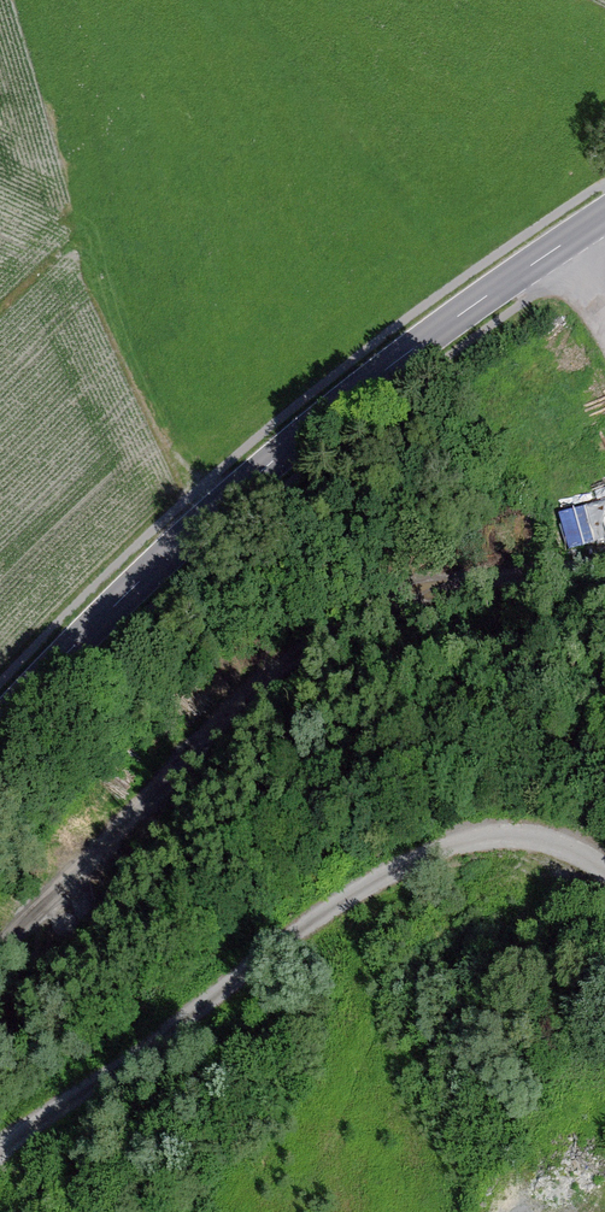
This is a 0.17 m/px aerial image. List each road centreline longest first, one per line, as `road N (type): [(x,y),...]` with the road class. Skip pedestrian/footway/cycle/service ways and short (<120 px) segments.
road 1 (secondary): [(0,736),(100,628),(343,407),(604,219)]
road 2 (track): [(0,1153),(148,1055),(315,921),(459,845),(517,837),(577,848),(604,869)]
road 3 (track): [(223,516),(172,434),(98,258),(62,205)]

